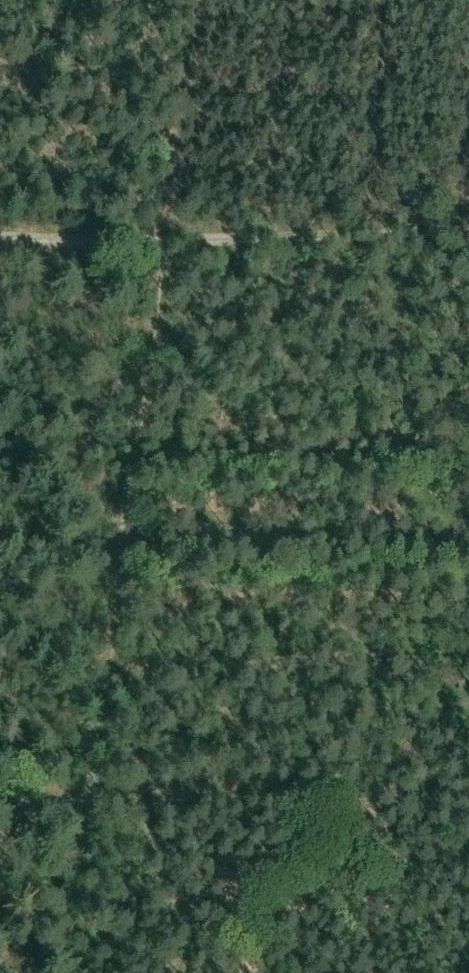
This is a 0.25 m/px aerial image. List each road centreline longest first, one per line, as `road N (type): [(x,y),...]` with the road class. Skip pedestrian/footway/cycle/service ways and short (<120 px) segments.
road 1 (track): [(468,231),(154,238),(80,802)]
road 2 (track): [(255,972),(210,940),(121,804),(0,801)]
road 3 (track): [(154,238),(0,241)]

